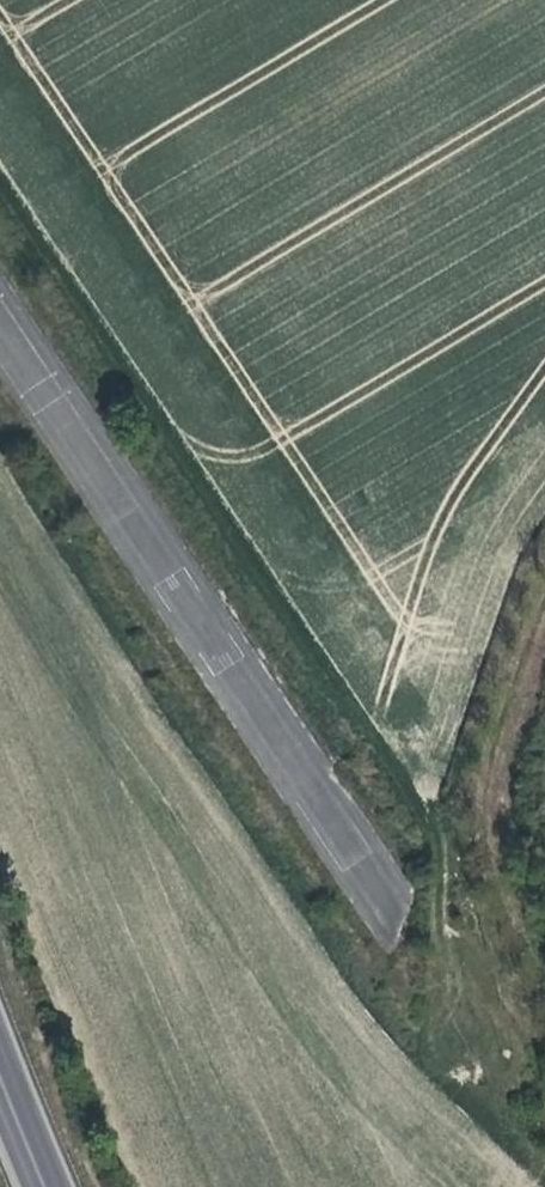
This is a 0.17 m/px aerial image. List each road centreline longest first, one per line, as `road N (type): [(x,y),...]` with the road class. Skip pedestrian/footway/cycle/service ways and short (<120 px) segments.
road 1 (track): [(0,115),(153,325),(332,534),(544,379)]
road 2 (unclassified): [(394,918),(0,320)]

